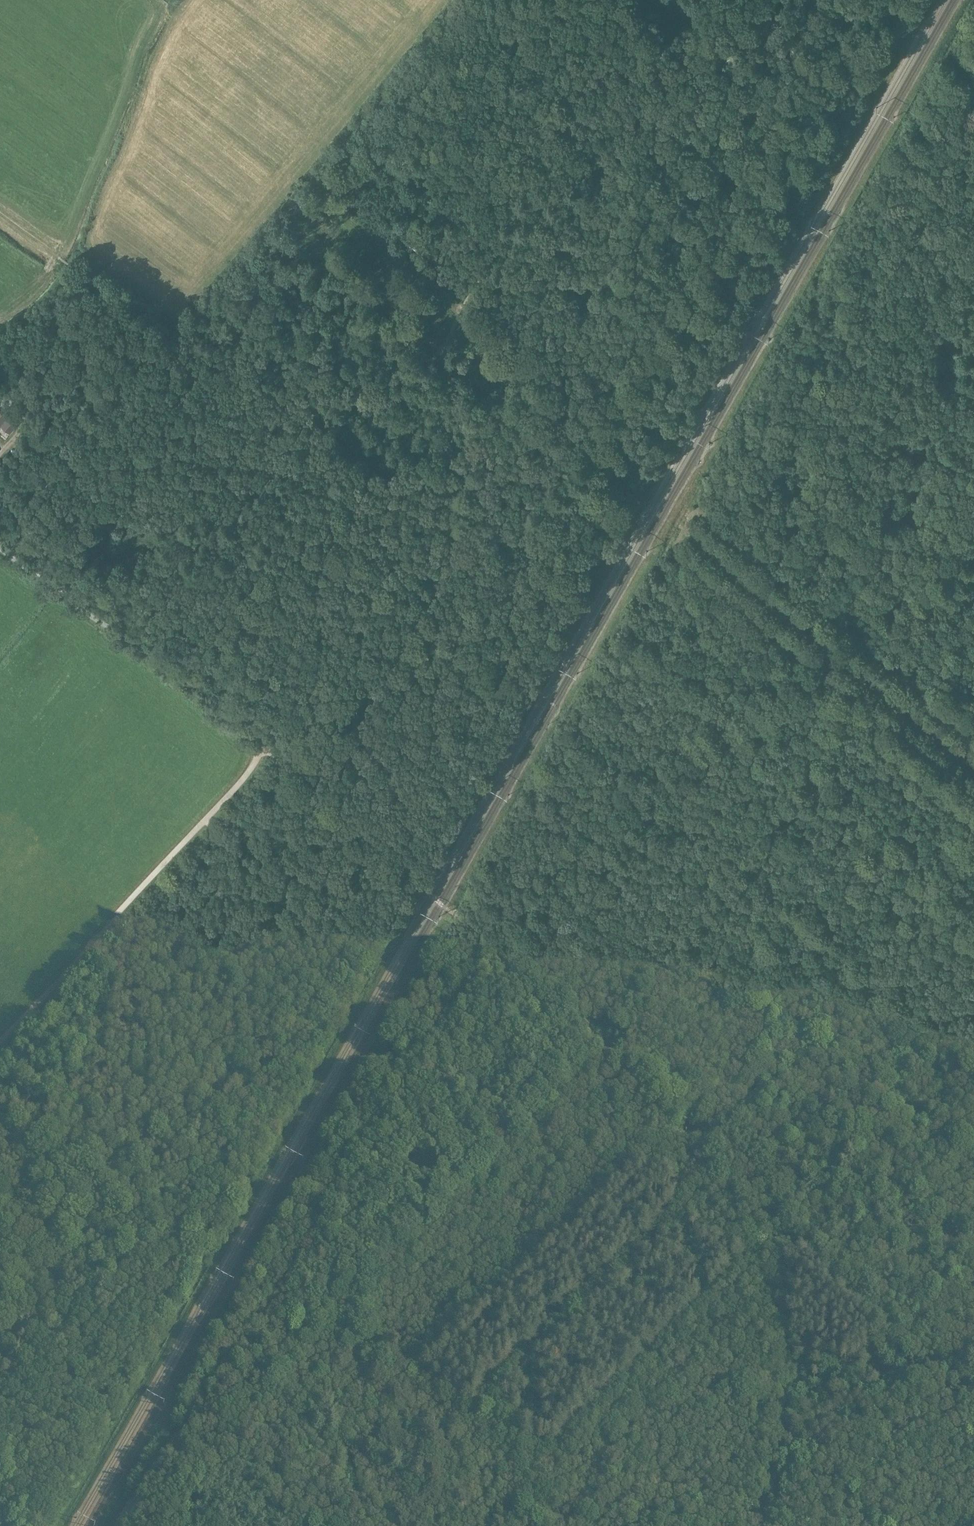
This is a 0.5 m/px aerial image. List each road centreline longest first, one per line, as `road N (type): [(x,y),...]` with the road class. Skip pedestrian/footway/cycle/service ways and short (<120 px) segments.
road 1 (unclassified): [(8,553),(183,670),(249,728),(259,752),(248,774),(0,1037)]
road 2 (track): [(40,222),(60,234),(70,229),(169,0)]

